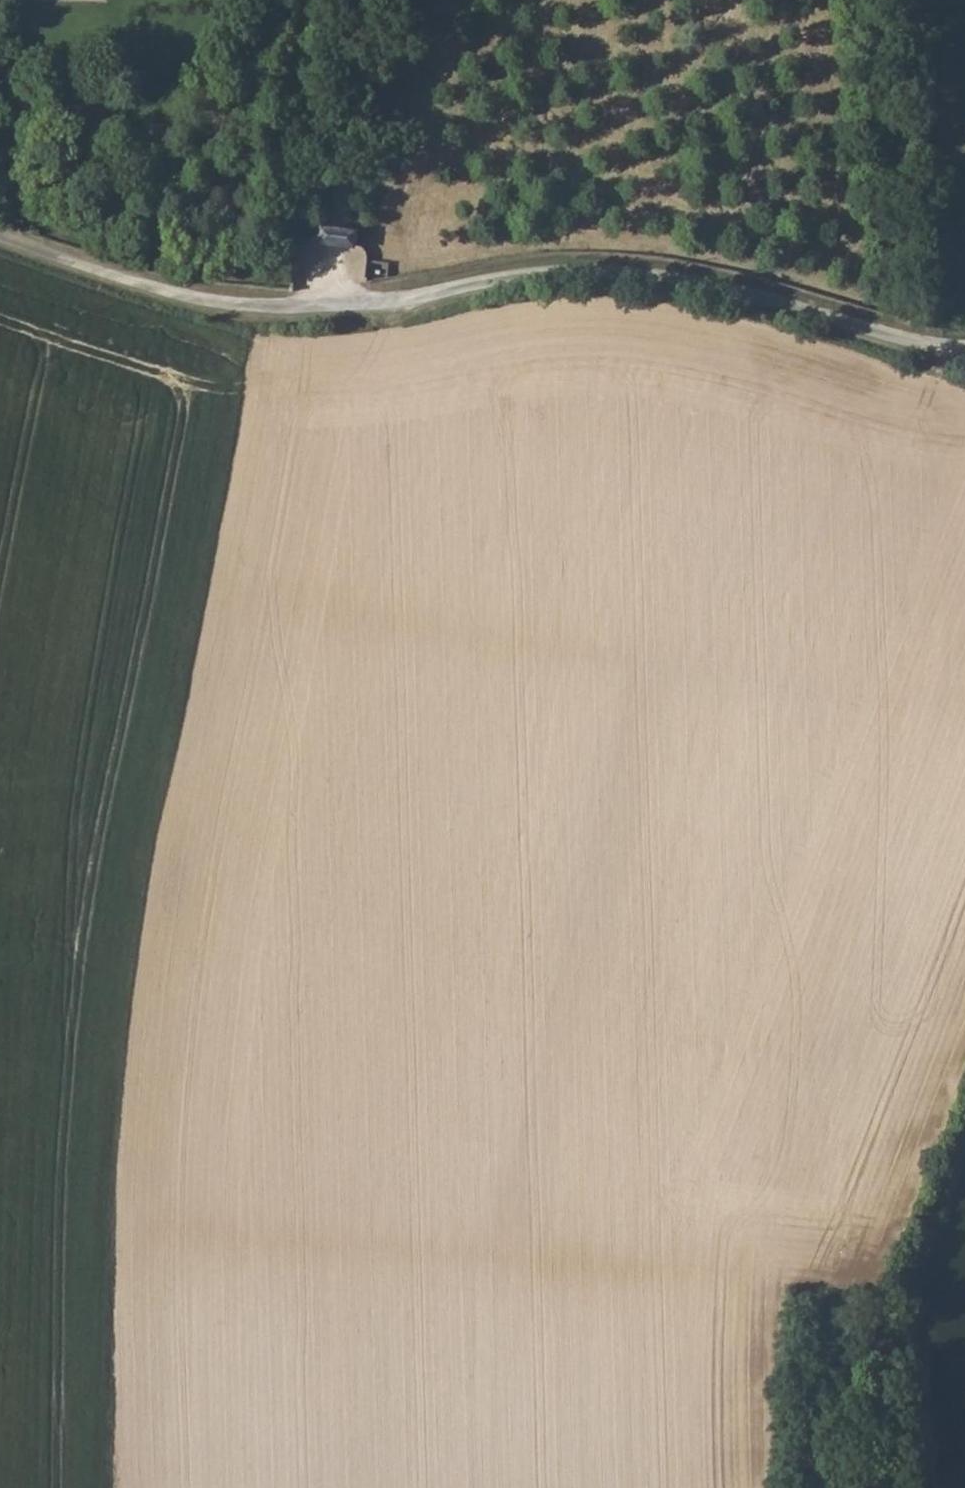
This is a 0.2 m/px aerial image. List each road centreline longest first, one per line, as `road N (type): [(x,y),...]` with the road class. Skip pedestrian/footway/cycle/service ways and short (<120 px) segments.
road 1 (unclassified): [(0,239),(164,295),(271,312),(372,303),(557,267),(736,291),(964,350)]
road 2 (track): [(873,0),(911,339)]

